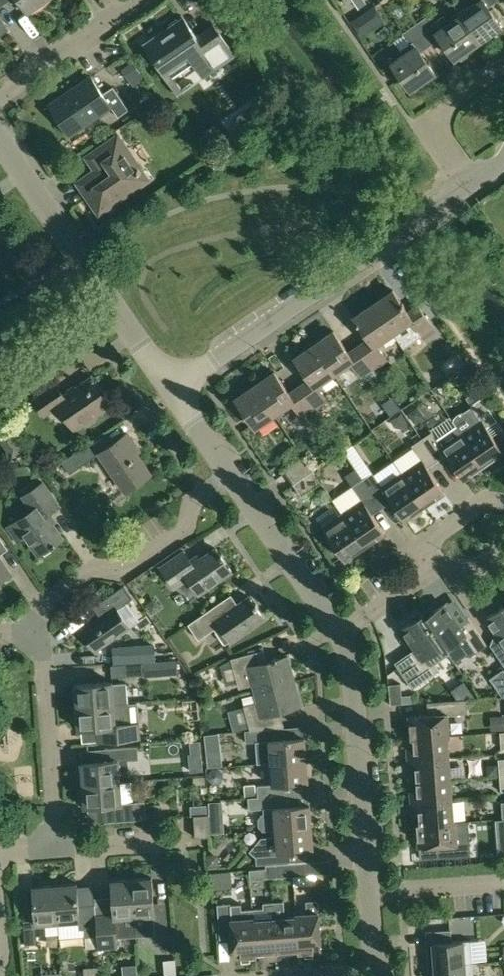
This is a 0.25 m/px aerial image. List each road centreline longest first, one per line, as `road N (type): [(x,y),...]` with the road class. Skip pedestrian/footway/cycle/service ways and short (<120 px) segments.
road 1 (unclassified): [(173,390),(475,184)]
road 2 (residential): [(173,390),(0,140)]
road 3 (residential): [(42,632),(50,600),(96,567),(123,573),(187,528),(191,502),(231,475)]
road 4 (residential): [(370,891),(351,672),(339,632)]
road 5 (residential): [(58,847),(42,632)]
road 6 (residential): [(339,632),(231,475)]
road 7 (residential): [(0,98),(26,72),(146,0)]
road 8 (residential): [(475,184),(440,123),(450,104),(503,67)]
road 9 (residential): [(503,882),(370,891)]
road 10 (residential): [(58,847),(185,839)]

